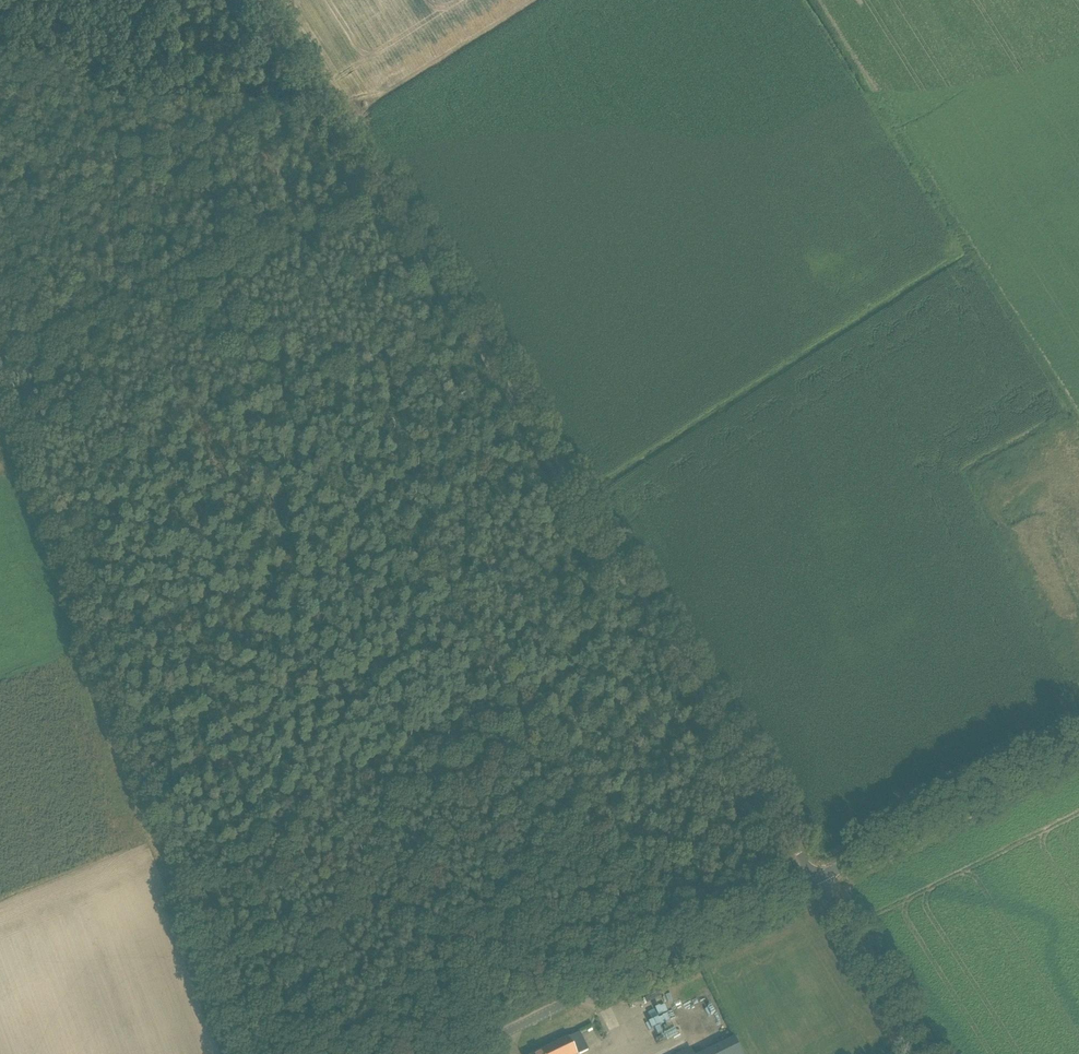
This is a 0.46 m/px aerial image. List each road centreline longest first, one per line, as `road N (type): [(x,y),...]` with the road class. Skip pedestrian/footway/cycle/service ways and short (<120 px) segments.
road 1 (unclassified): [(818,881),(264,0)]
road 2 (unclassified): [(466,1053),(818,881)]
road 3 (unclassified): [(818,881),(1078,751)]
road 4 (unclassified): [(927,1053),(818,881)]

